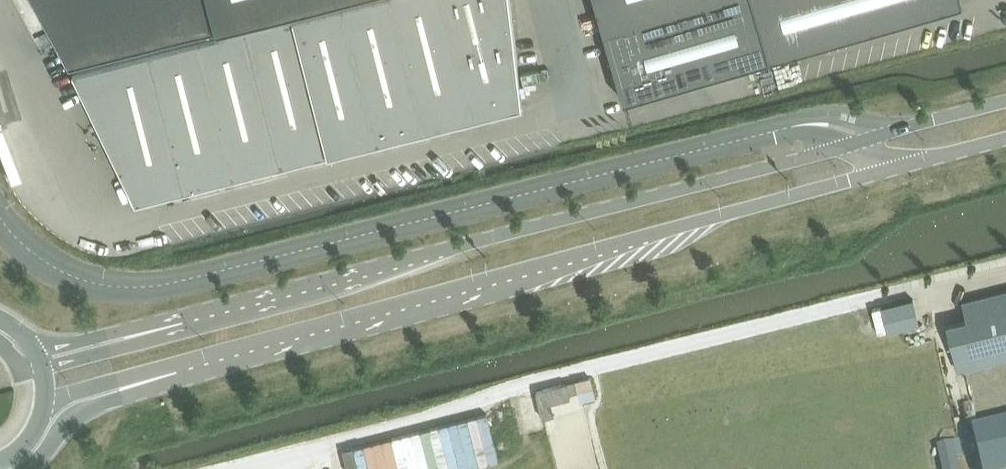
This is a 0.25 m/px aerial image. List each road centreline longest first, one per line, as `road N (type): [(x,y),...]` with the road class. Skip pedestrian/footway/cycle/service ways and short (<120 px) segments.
road 1 (secondary): [(148,382),(1005,140)]
road 2 (secondary): [(1005,101),(146,334)]
road 3 (secondary): [(30,468),(75,416),(148,382)]

